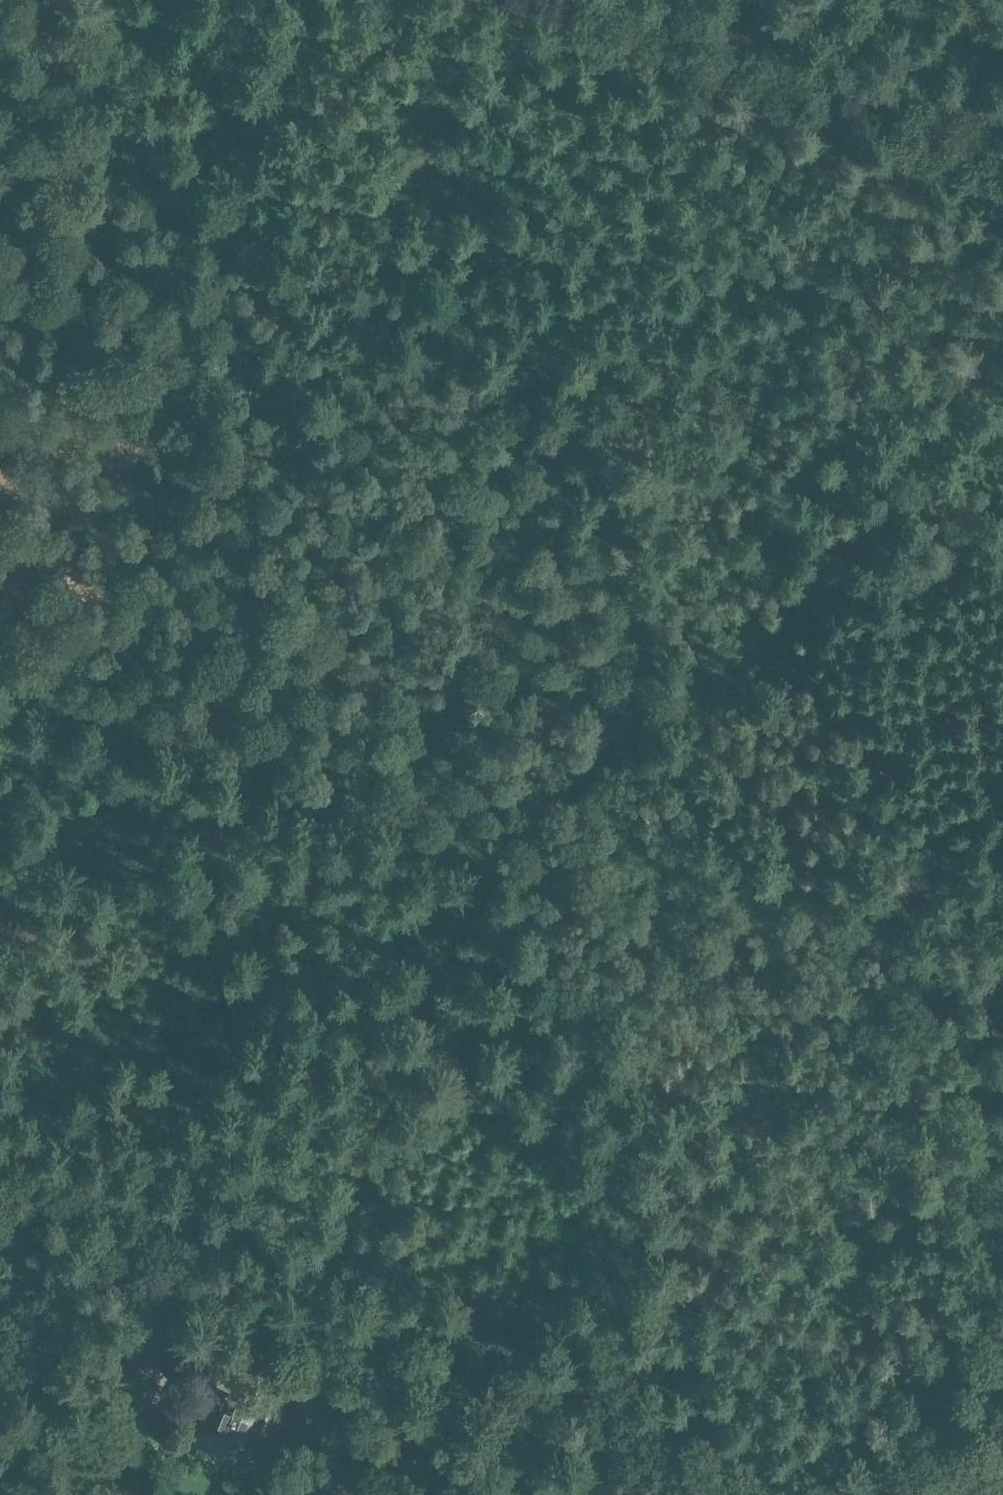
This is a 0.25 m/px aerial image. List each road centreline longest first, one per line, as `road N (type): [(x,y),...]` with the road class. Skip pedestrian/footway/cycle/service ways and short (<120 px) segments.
road 1 (track): [(0,679),(484,864),(605,923),(949,1009),(1002,1034)]
road 2 (track): [(0,1172),(91,1200),(243,1307),(654,1469),(700,1494)]
road 3 (track): [(635,0),(1002,136)]
road 4 (track): [(822,1494),(1002,1392)]

